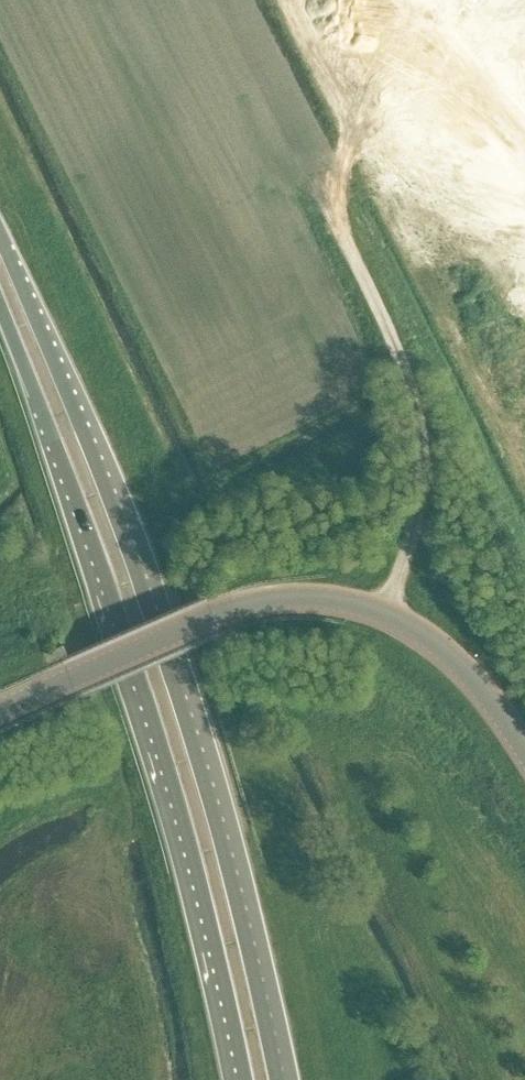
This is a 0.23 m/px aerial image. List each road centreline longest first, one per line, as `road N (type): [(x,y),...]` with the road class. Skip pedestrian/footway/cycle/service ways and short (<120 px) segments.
road 1 (trunk): [(276,1079),(228,872),(167,666),(118,524),(0,240)]
road 2 (trunk): [(0,299),(141,679),(196,862),(246,1079)]
road 3 (primary): [(524,755),(494,703),(423,635),(355,604),(286,598),(208,618)]
road 4 (primary): [(74,677),(208,618)]

